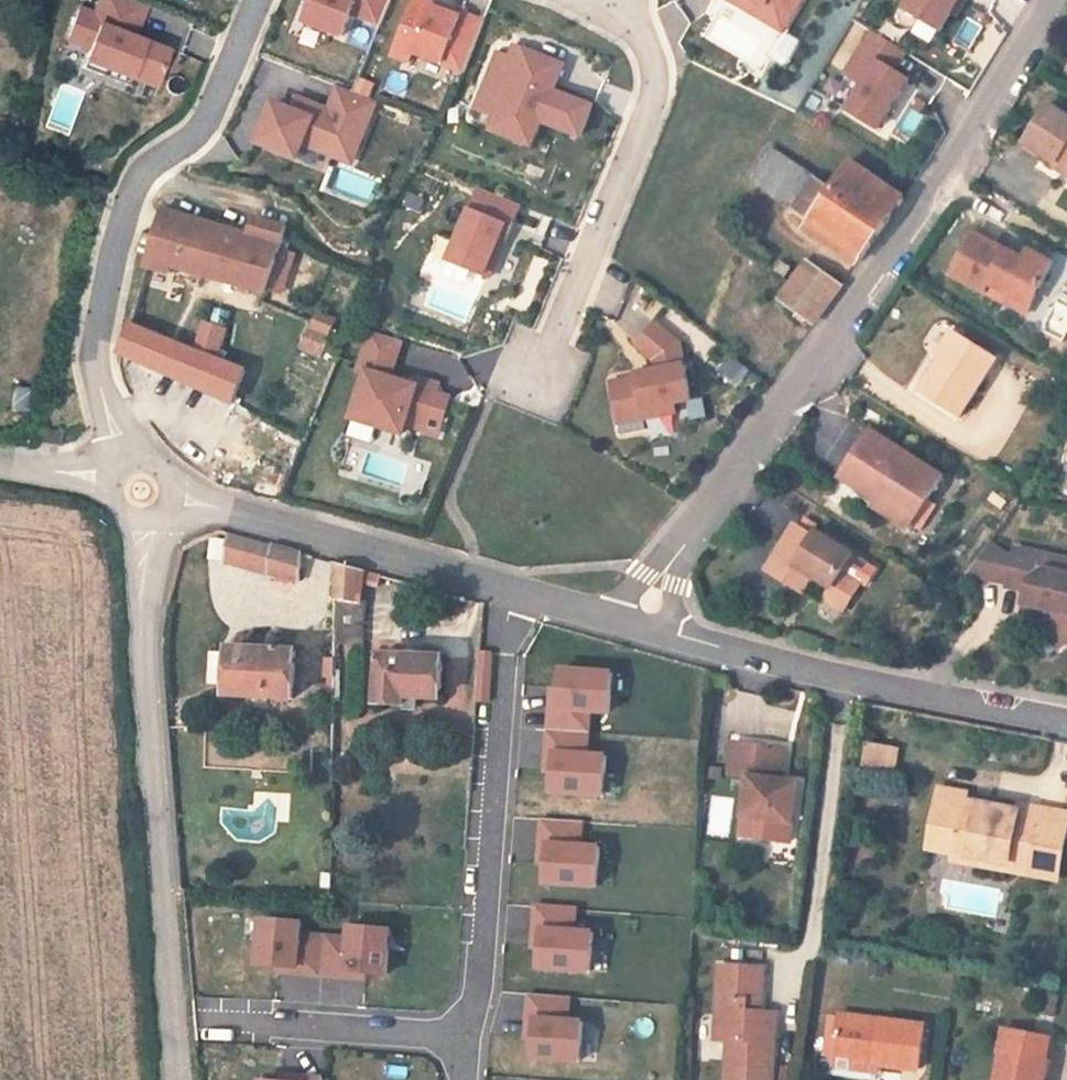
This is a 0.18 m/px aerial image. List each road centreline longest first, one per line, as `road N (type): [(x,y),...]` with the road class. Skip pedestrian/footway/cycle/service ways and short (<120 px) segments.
road 1 (unclassified): [(640,632),(668,567),(1055,0)]
road 2 (unclassified): [(176,1079),(144,615),(145,489)]
road 3 (residential): [(145,489),(89,361),(126,177),(209,122),(258,0)]
road 4 (residential): [(515,593),(501,653),(475,1007),(450,1034)]
road 5 (unclassified): [(1066,730),(640,632)]
road 6 (residential): [(606,12),(667,59),(539,388)]
road 7 (unclassified): [(515,593),(145,489)]
road 8 (residential): [(450,1034),(203,1019)]
road 9 (unclassified): [(145,489),(0,466)]
road 10 (unclassified): [(640,632),(515,593)]

